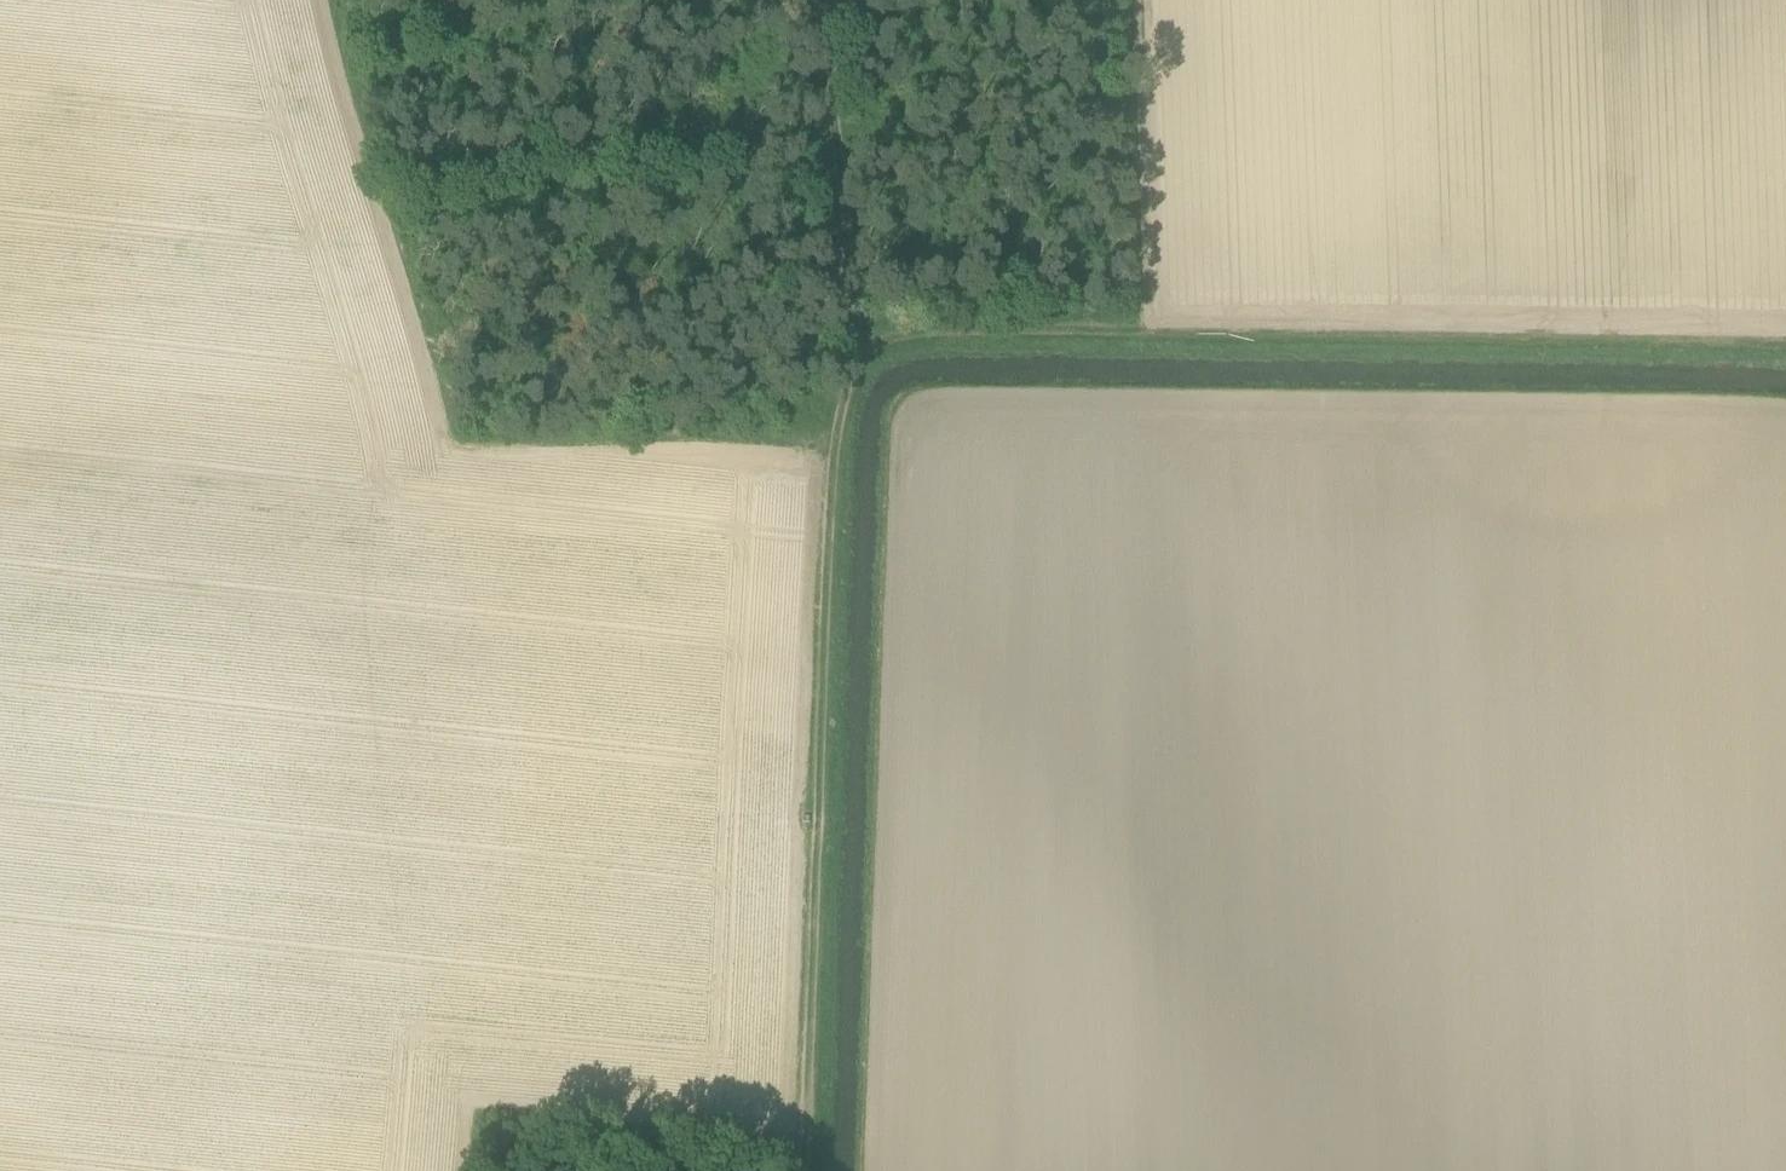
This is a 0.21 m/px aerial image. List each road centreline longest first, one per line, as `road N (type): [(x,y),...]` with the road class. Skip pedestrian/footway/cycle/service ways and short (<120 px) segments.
road 1 (track): [(832,0),(845,379),(831,521),(804,1170)]

